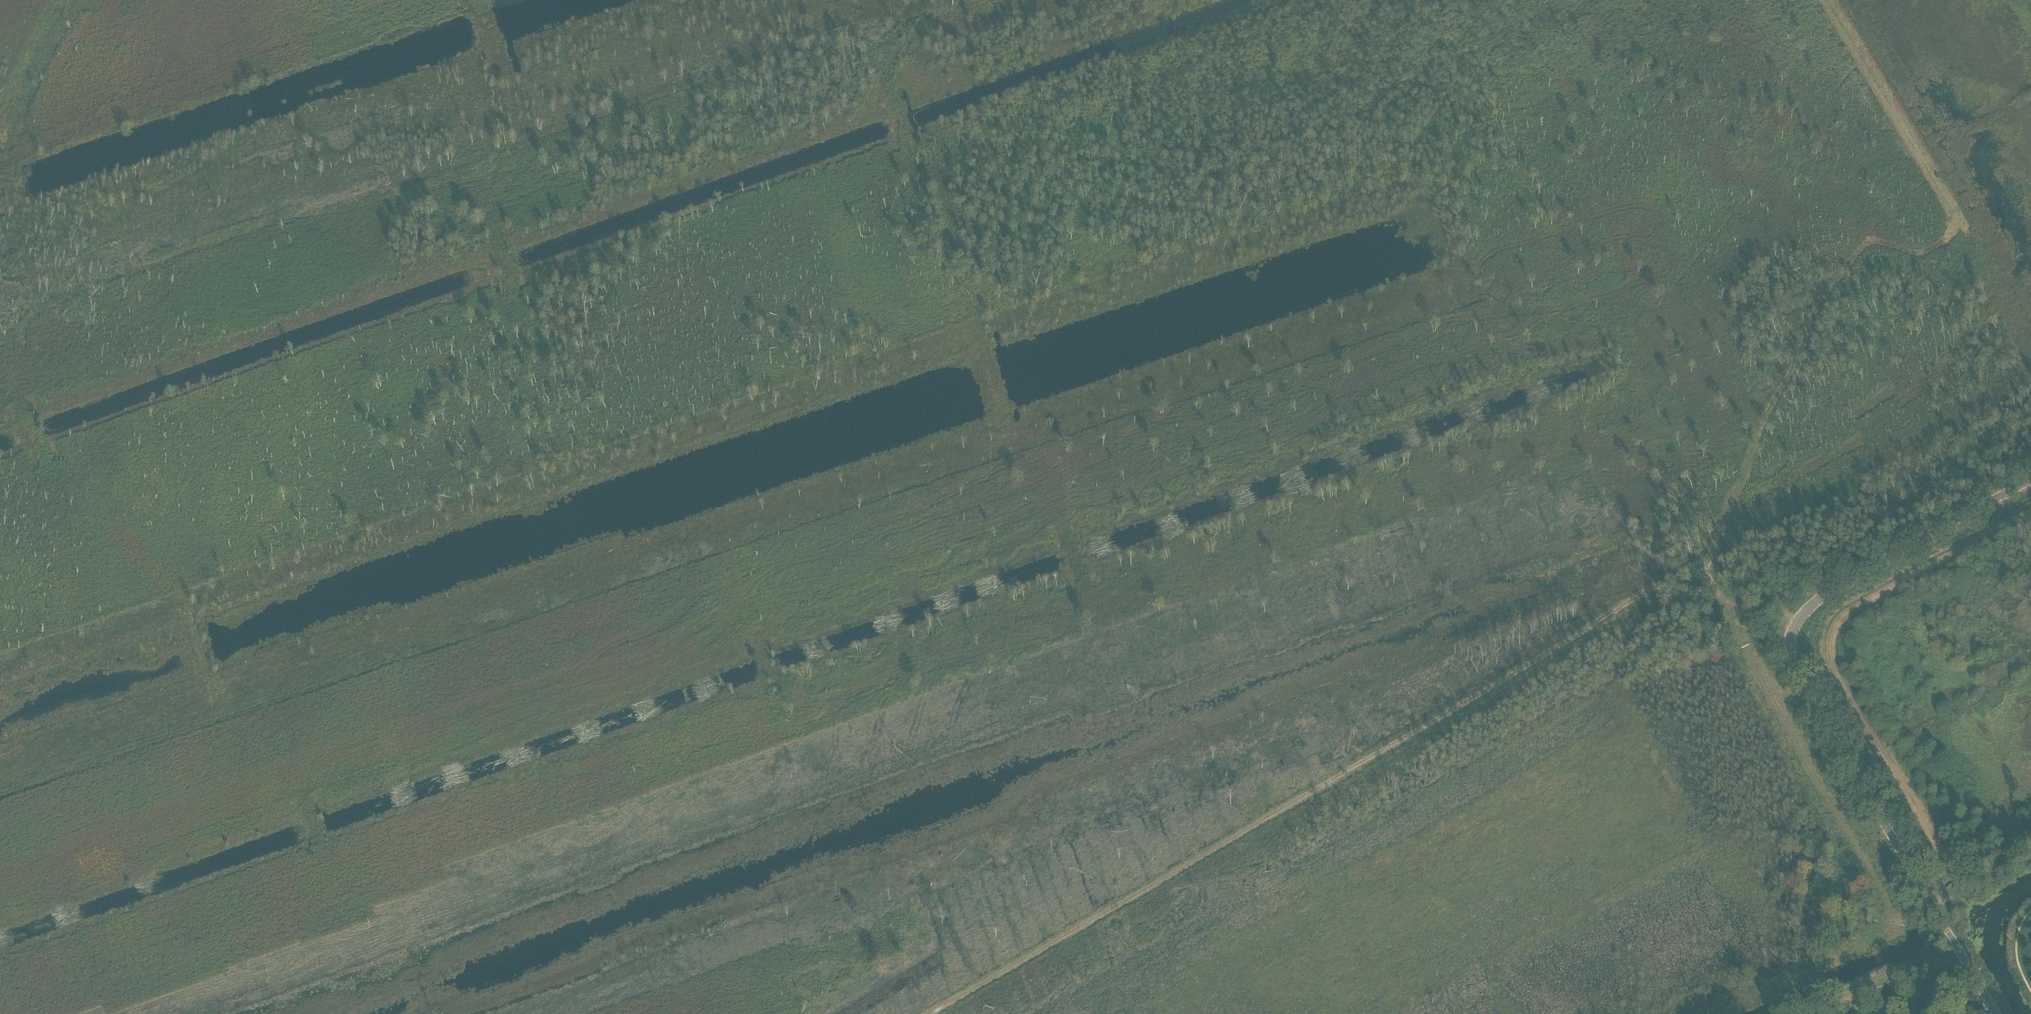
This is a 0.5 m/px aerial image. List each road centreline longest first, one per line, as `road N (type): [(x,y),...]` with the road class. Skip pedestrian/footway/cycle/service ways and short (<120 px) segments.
road 1 (tertiary): [(1996,1013),(1796,676),(1790,634),(1827,590),(2030,479)]

